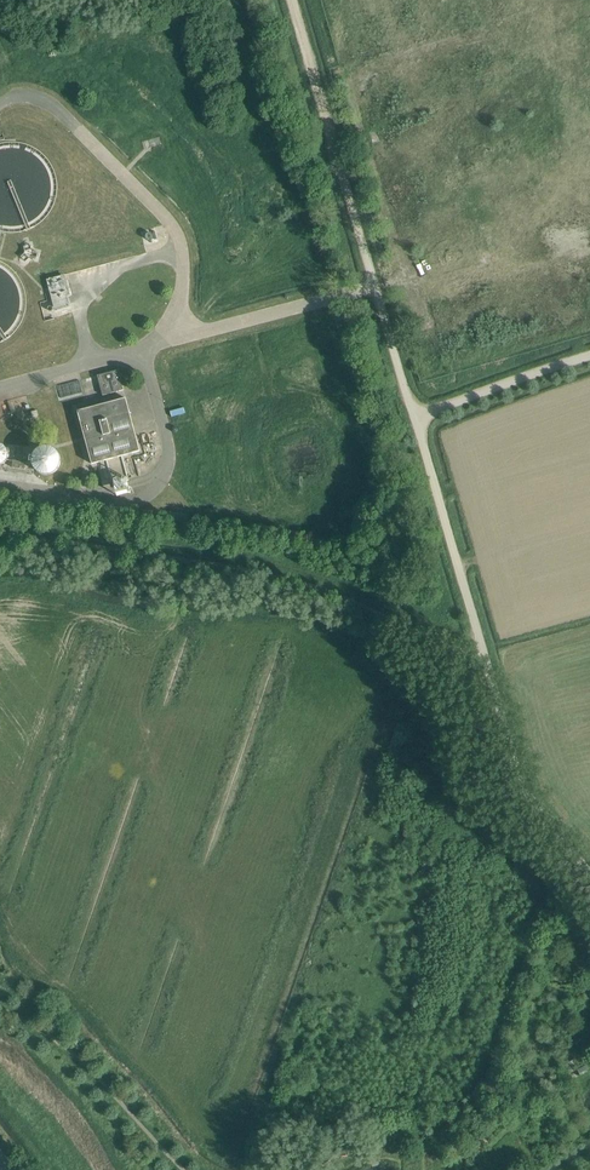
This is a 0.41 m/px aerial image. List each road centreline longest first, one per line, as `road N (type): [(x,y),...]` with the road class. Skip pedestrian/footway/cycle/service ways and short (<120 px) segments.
road 1 (unclassified): [(589,853),(546,810),(531,783),(412,410)]
road 2 (unclassified): [(412,410),(295,0)]
road 3 (unclassified): [(412,410),(589,354)]

